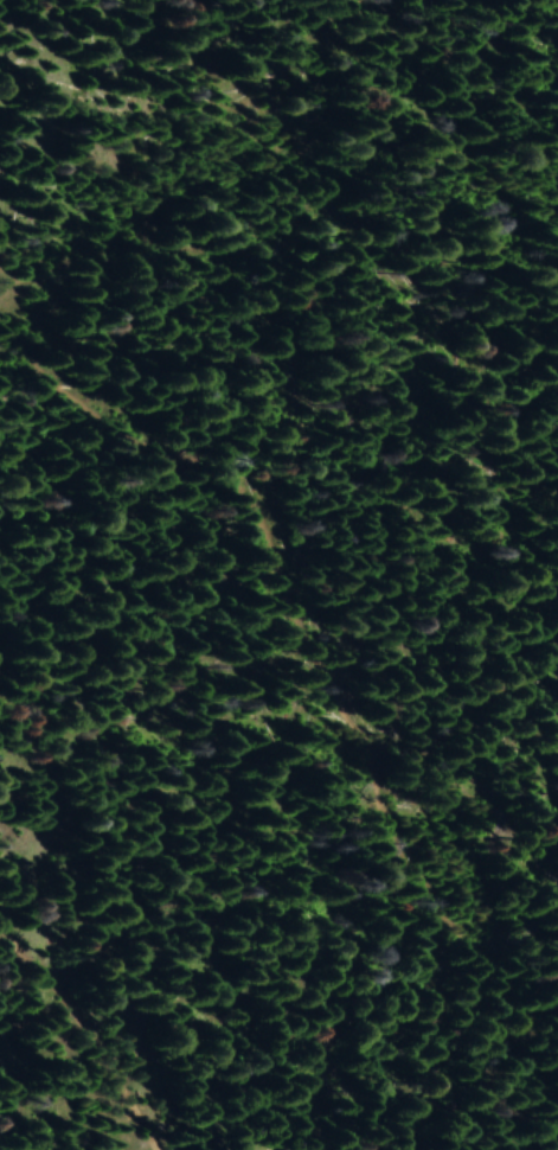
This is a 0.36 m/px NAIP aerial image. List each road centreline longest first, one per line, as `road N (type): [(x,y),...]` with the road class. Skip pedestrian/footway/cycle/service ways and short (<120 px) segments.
road 1 (track): [(0,874),(71,992),(135,1149)]

